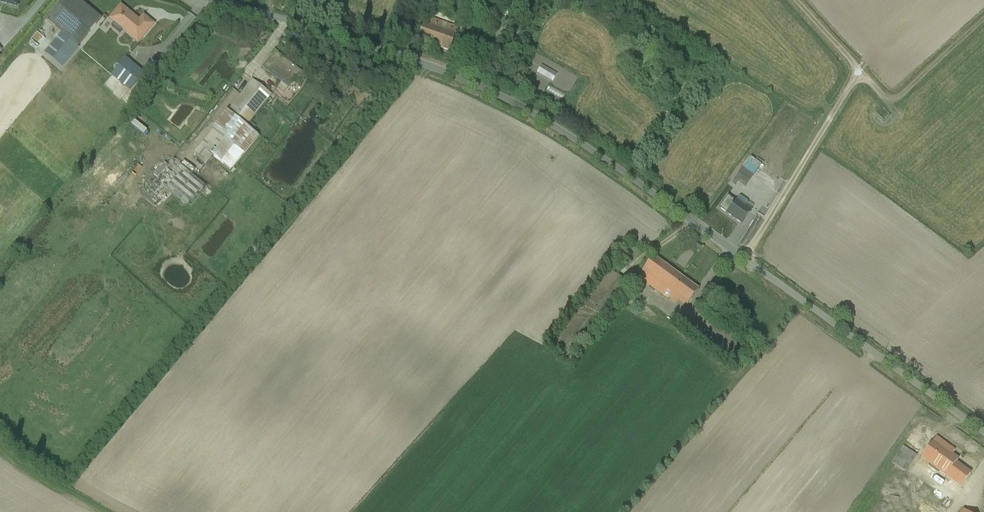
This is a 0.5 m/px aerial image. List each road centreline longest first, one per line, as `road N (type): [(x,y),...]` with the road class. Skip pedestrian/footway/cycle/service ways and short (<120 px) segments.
road 1 (unclassified): [(983,434),(478,63),(235,0)]

